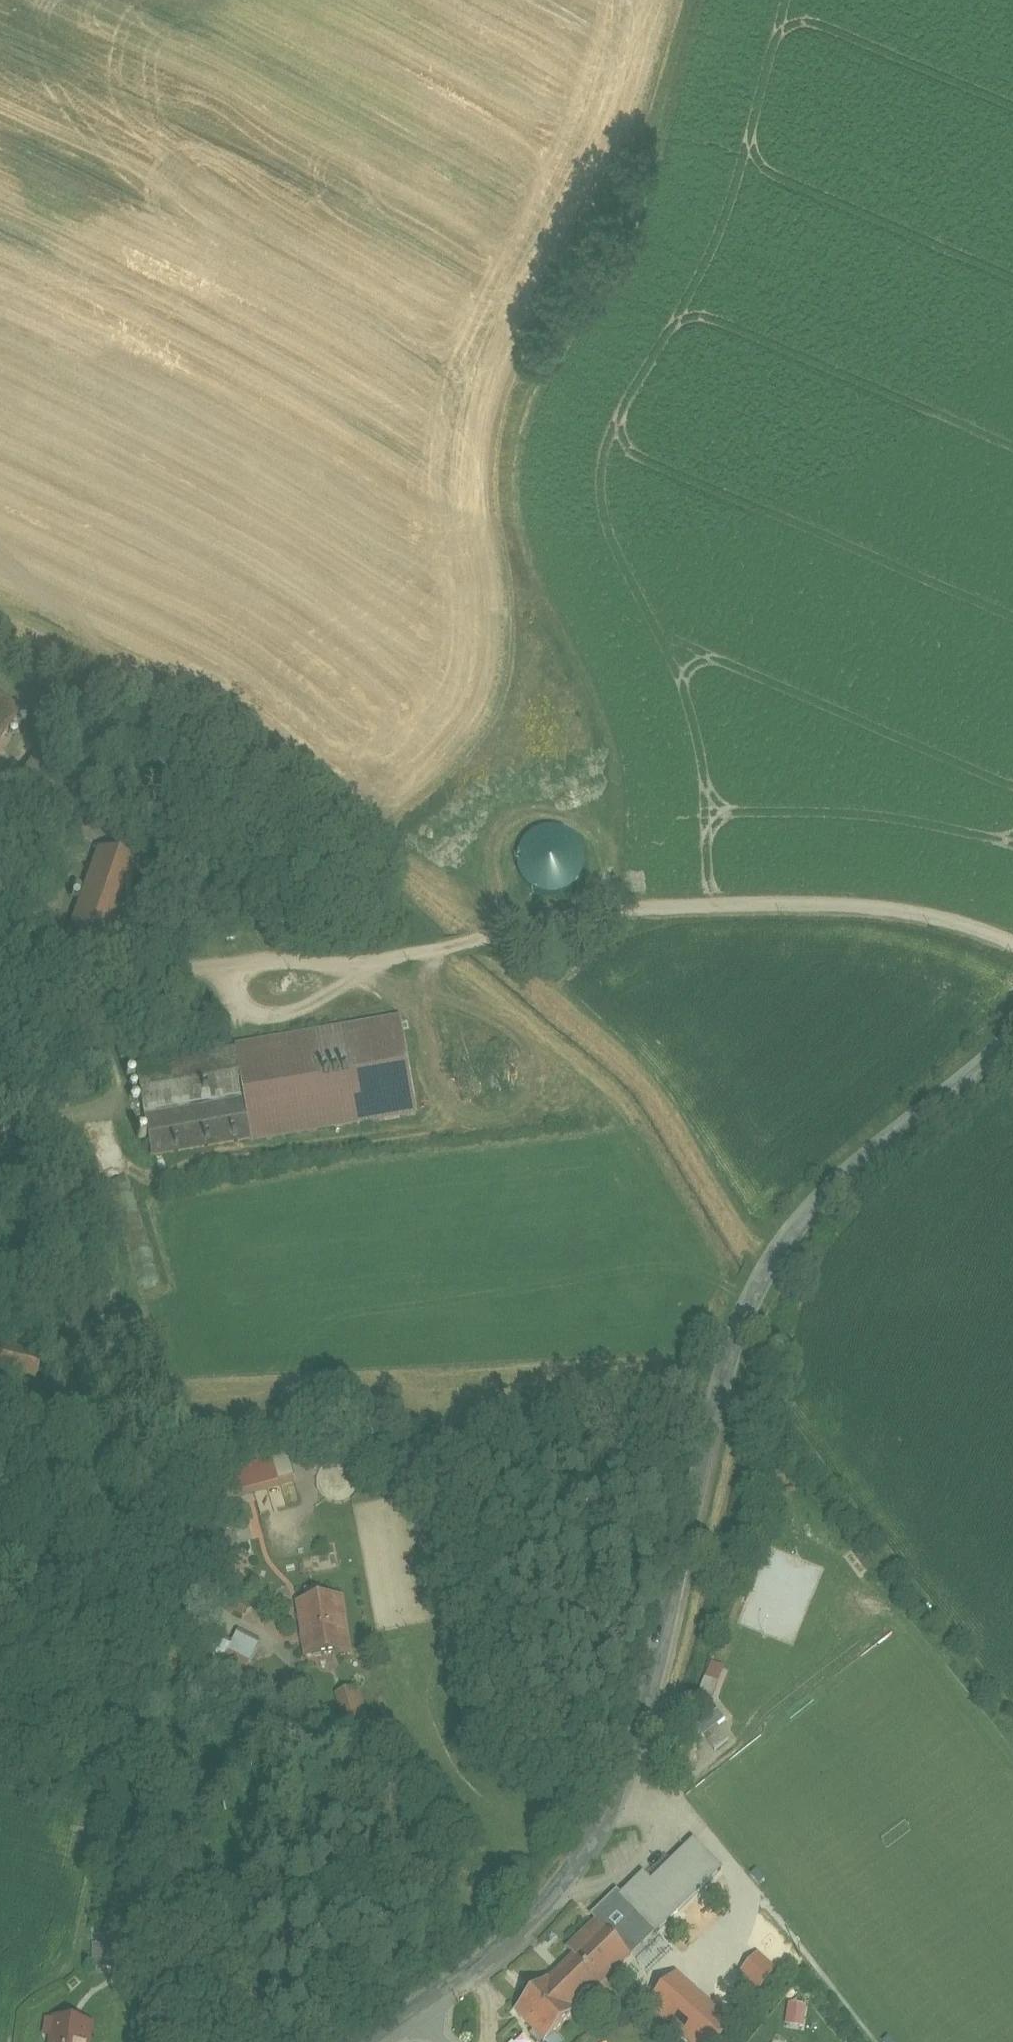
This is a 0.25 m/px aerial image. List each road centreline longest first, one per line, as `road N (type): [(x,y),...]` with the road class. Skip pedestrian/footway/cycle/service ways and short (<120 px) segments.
road 1 (residential): [(424,2017),(579,1888),(645,1750),(696,1488),(770,1263),(1012,1039)]
road 2 (track): [(683,0),(669,75),(515,390),(500,466),(501,518),(581,653),(596,722),(606,795),(590,908)]
road 3 (track): [(1012,942),(982,922),(727,896),(590,908),(466,941),(274,973),(118,980)]

